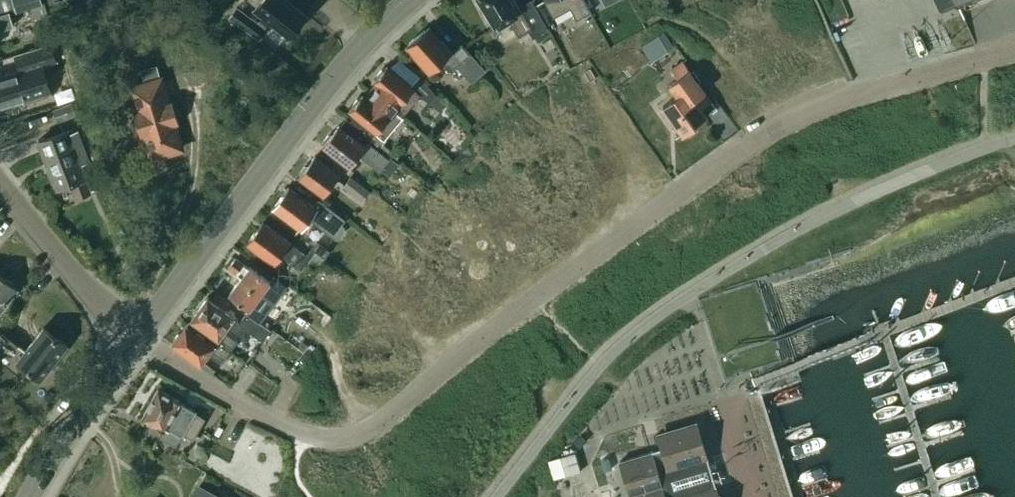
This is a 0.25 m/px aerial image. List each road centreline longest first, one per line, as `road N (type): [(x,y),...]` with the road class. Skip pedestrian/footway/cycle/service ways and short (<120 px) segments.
road 1 (residential): [(139,337),(242,406),(298,431),(358,433),(649,213),(785,123),(1014,50)]
road 2 (tertiary): [(139,337),(332,80),(410,0)]
road 3 (residential): [(139,337),(0,185)]
road 4 (tertiary): [(30,496),(139,337)]

